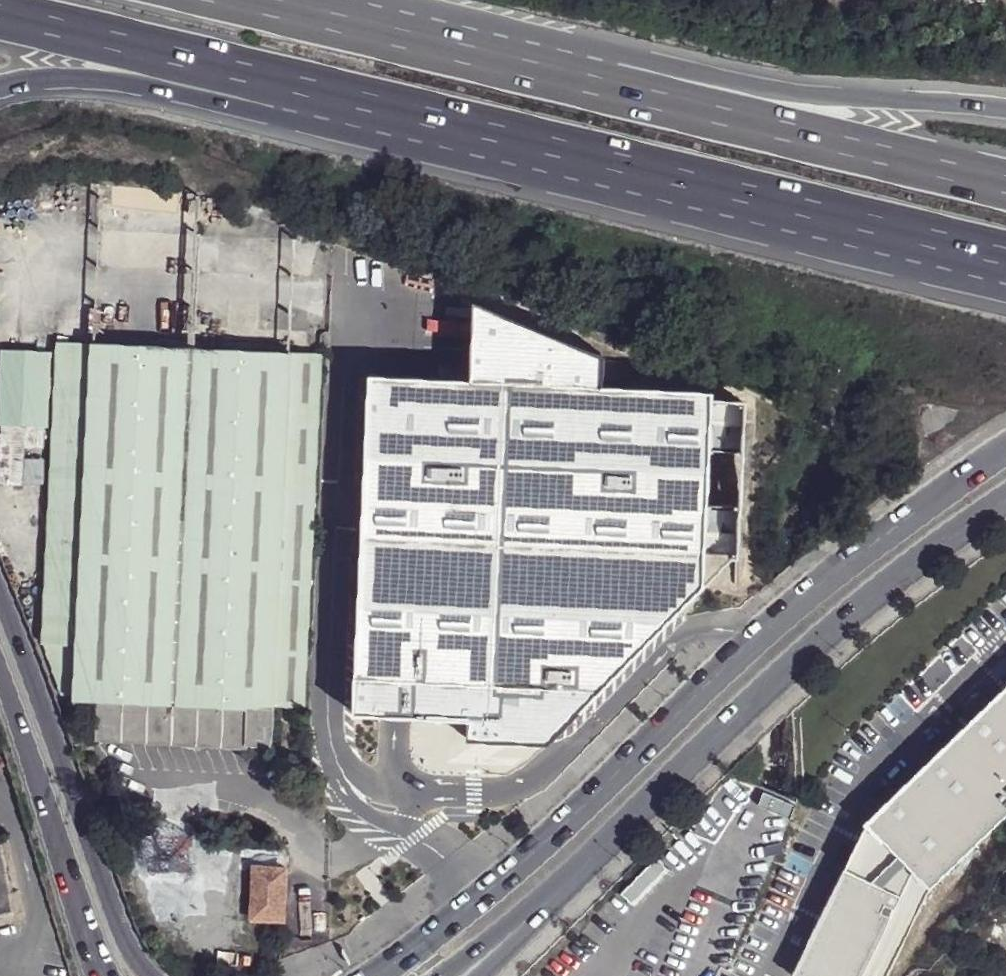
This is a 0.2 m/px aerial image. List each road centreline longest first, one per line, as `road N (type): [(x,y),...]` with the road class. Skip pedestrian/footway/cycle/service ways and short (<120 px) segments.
road 1 (motorway): [(0,12),(1005,260)]
road 2 (motorway): [(0,98),(64,83),(164,96),(1005,265)]
road 3 (primary): [(1005,458),(935,499),(765,630),(481,898),(375,975)]
road 4 (motorway): [(1005,182),(250,0)]
road 5 (motorway): [(1005,107),(791,90),(259,0)]
road 6 (primary): [(565,885),(812,651),(1005,505)]
road 7 (motorway): [(144,975),(0,627)]
road 8 (motorway): [(0,704),(105,975)]
road 9 (primary): [(443,975),(565,885)]
road 10 (unclassified): [(480,975),(565,885)]

